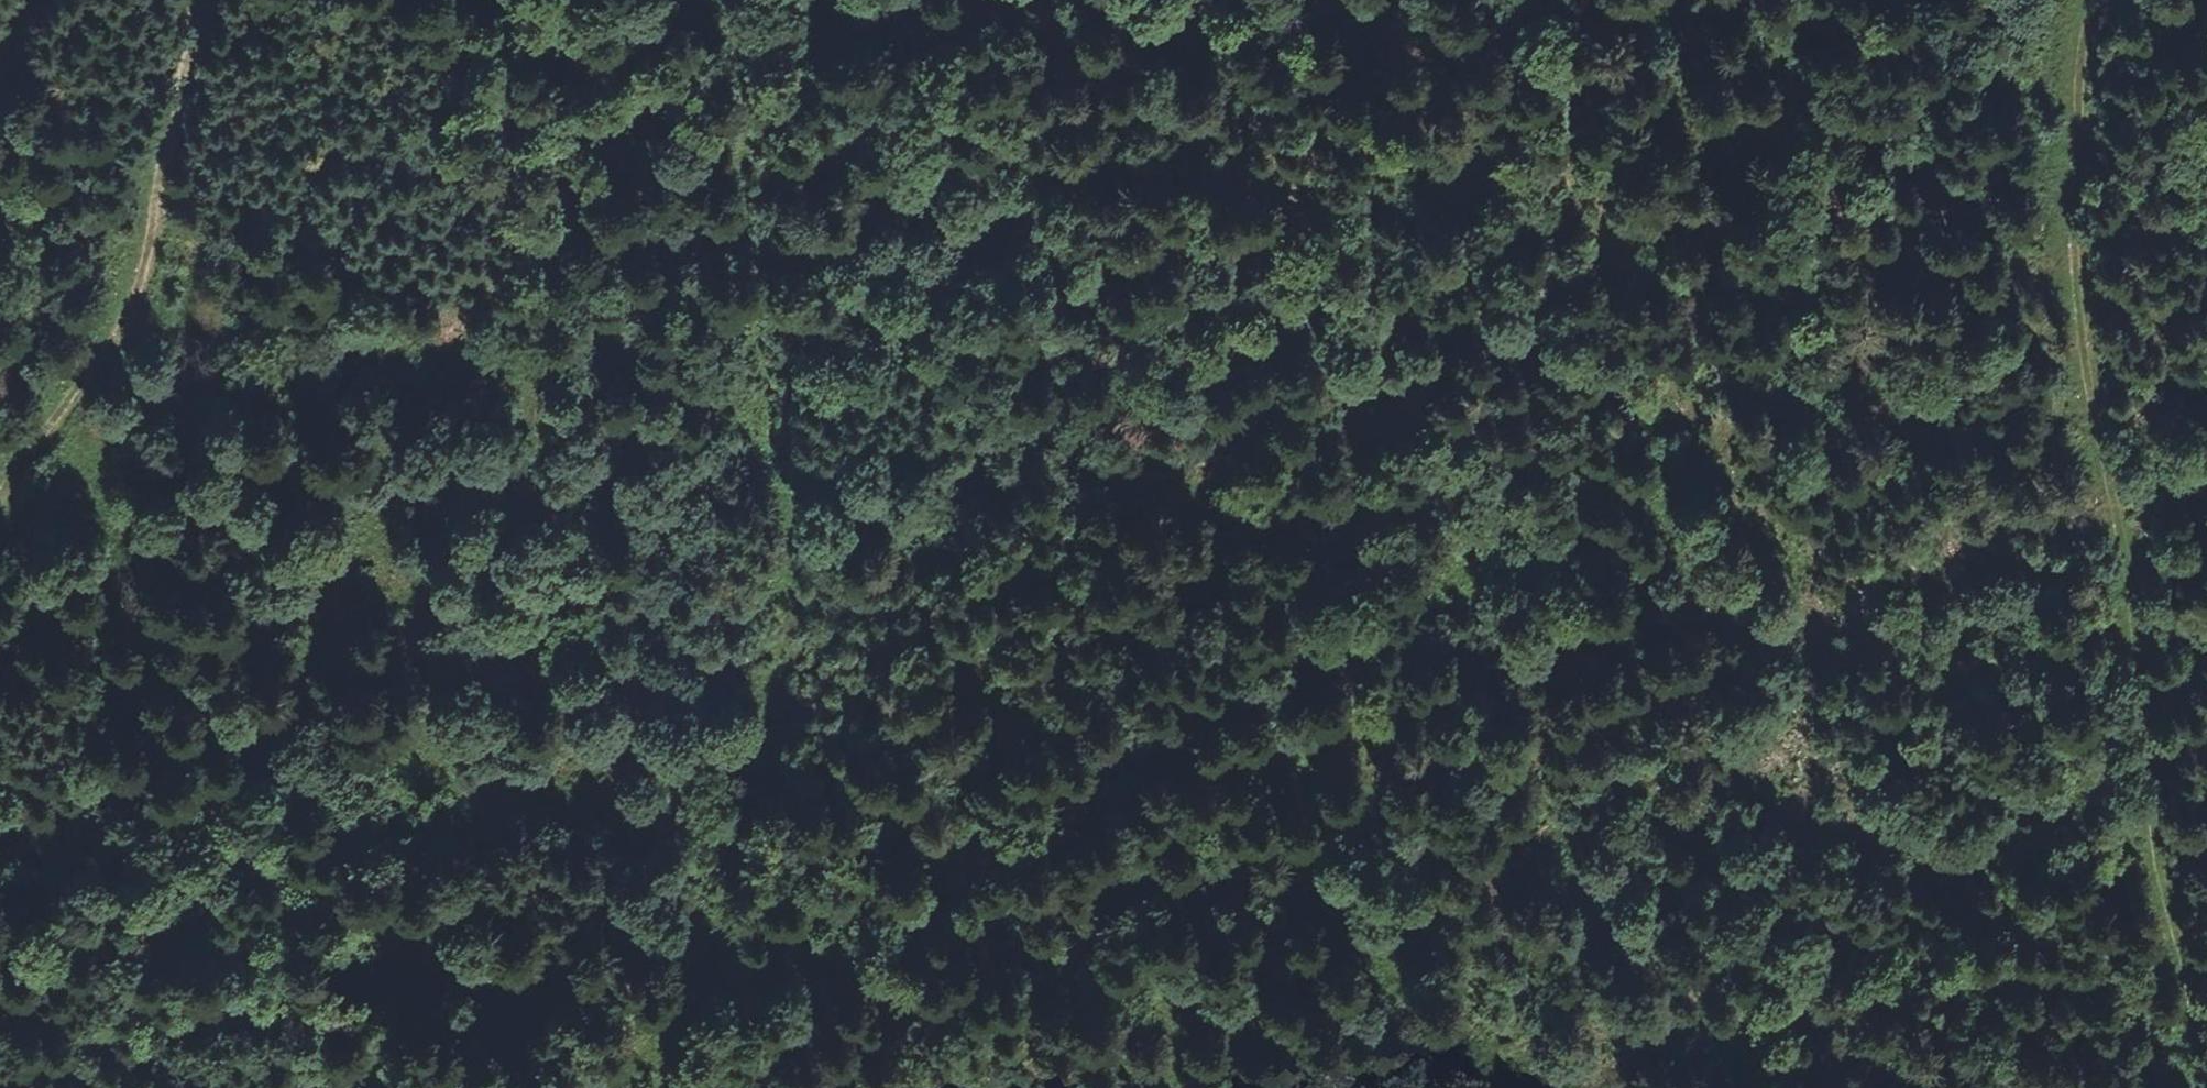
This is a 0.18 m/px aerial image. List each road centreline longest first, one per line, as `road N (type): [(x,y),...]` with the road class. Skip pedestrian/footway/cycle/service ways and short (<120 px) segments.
road 1 (track): [(2100,0),(2084,50),(2072,175),(2075,327),(2136,610),(2159,886),(2203,1087)]
road 2 (track): [(0,510),(119,335),(193,44),(214,0)]

